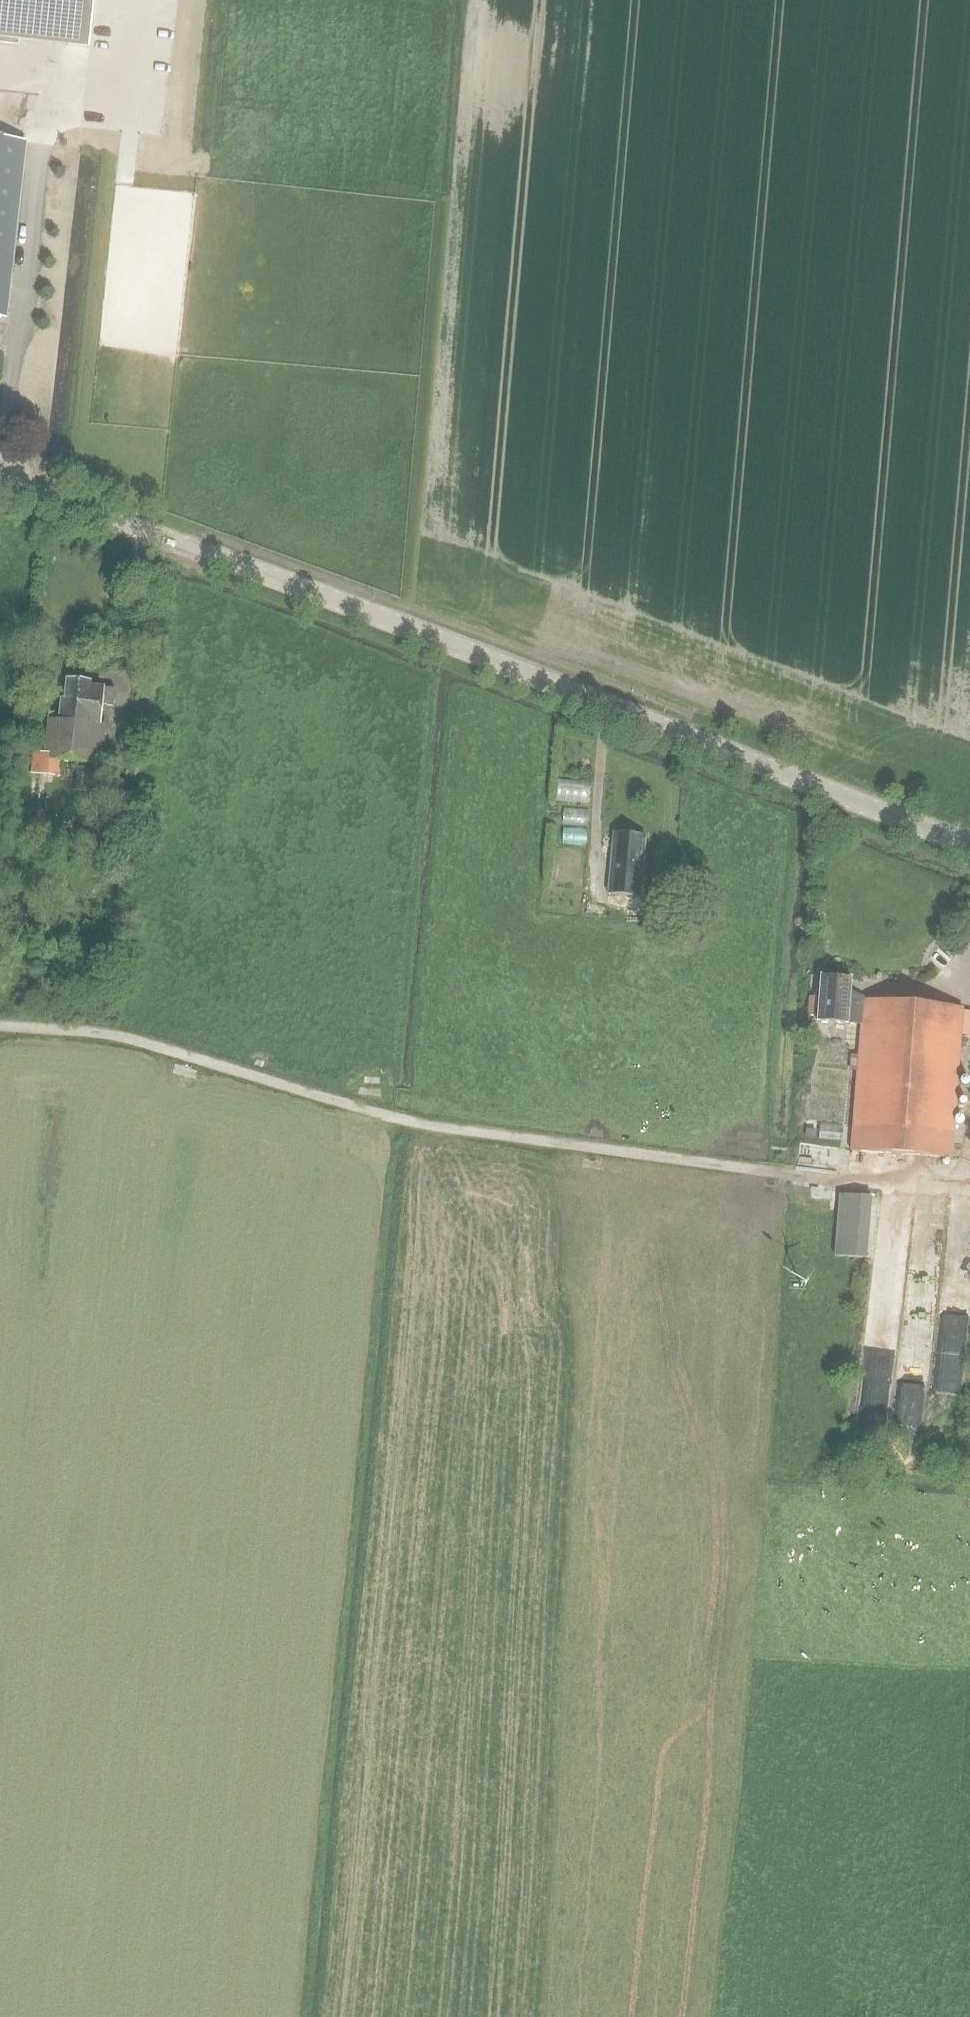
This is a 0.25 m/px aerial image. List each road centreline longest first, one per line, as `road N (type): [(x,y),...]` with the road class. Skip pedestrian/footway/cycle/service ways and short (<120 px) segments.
road 1 (secondary): [(969,847),(606,702),(0,485)]

